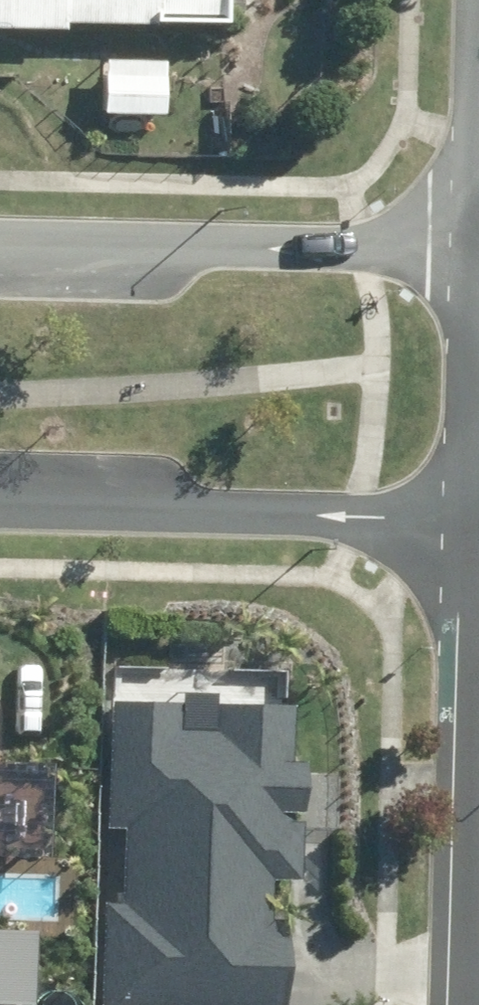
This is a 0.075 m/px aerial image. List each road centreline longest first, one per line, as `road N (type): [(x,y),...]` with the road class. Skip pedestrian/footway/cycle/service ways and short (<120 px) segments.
road 1 (tertiary): [(0,232),(478,251)]
road 2 (tertiary): [(478,516),(0,506)]

